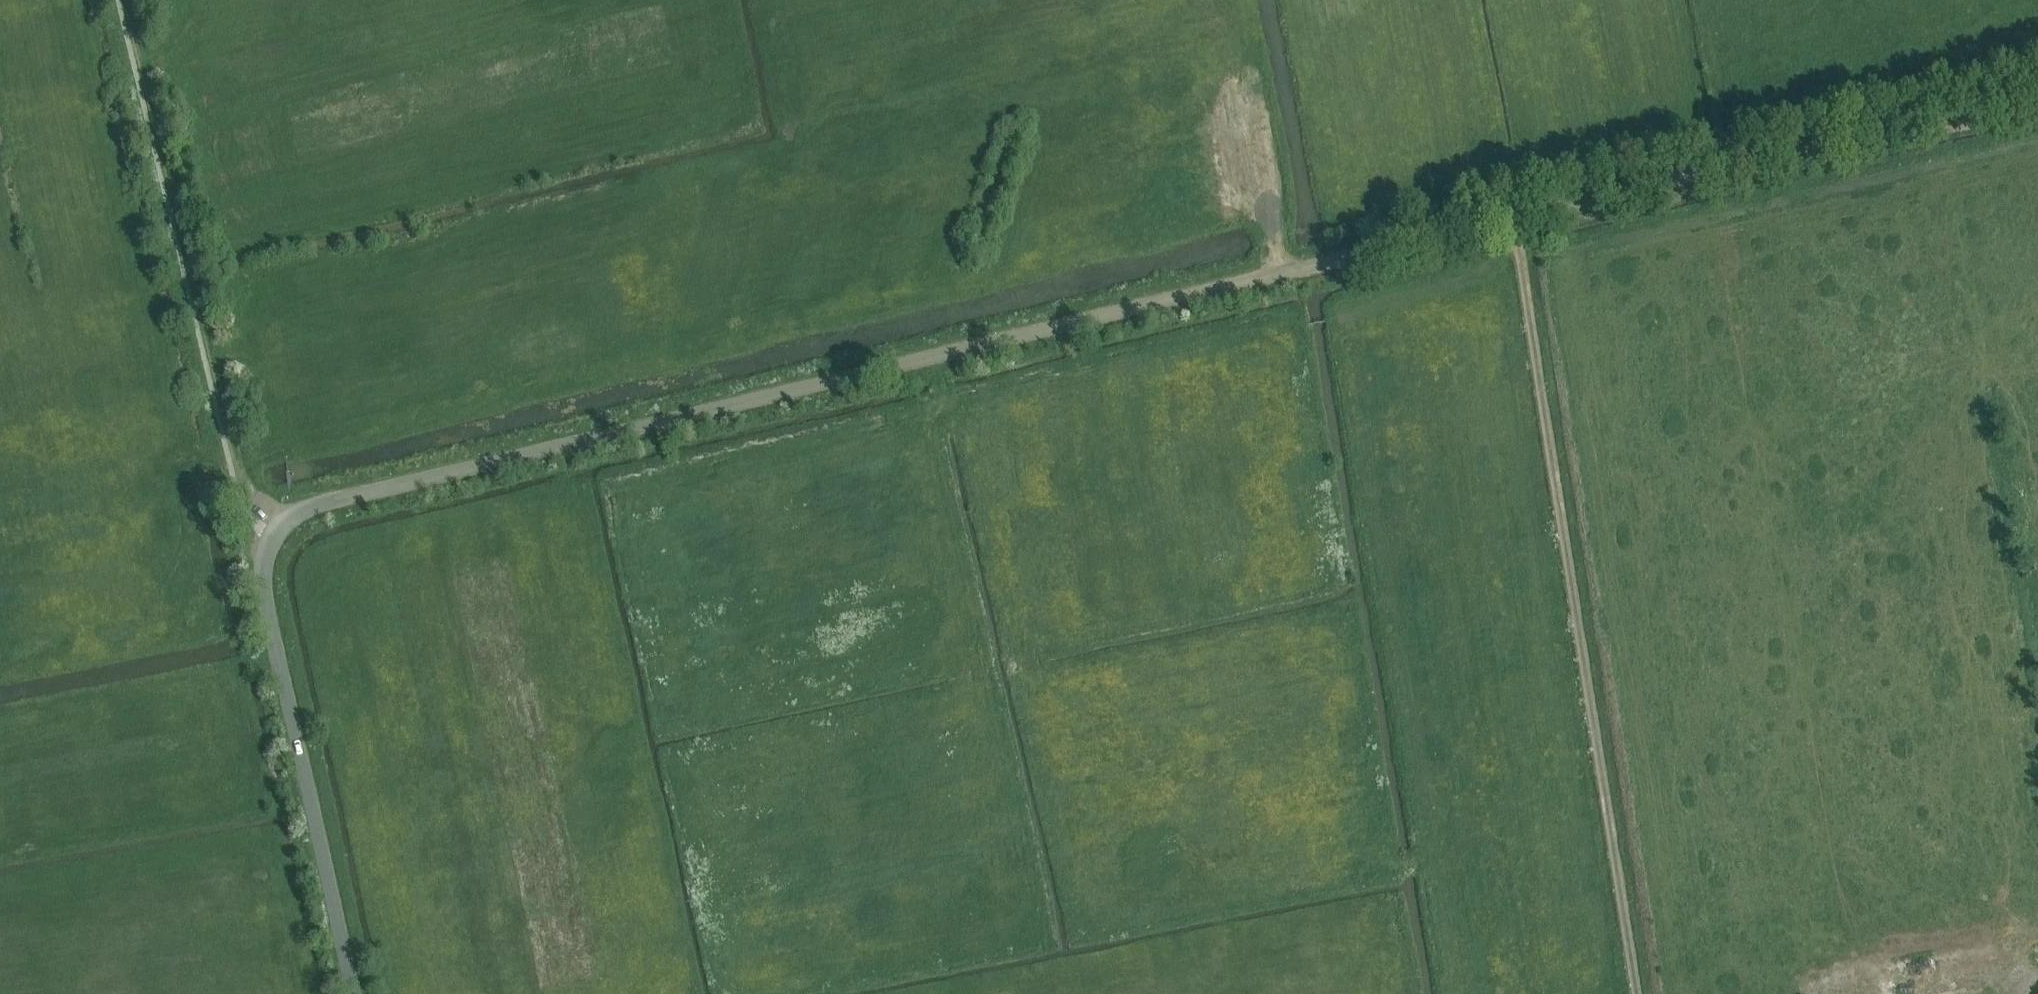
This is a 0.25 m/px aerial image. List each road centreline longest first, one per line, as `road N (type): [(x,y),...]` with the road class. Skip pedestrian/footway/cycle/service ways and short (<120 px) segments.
road 1 (unclassified): [(352,993),(261,582),(262,557),(291,515),(2037,88)]
road 2 (track): [(1514,211),(1644,993)]

